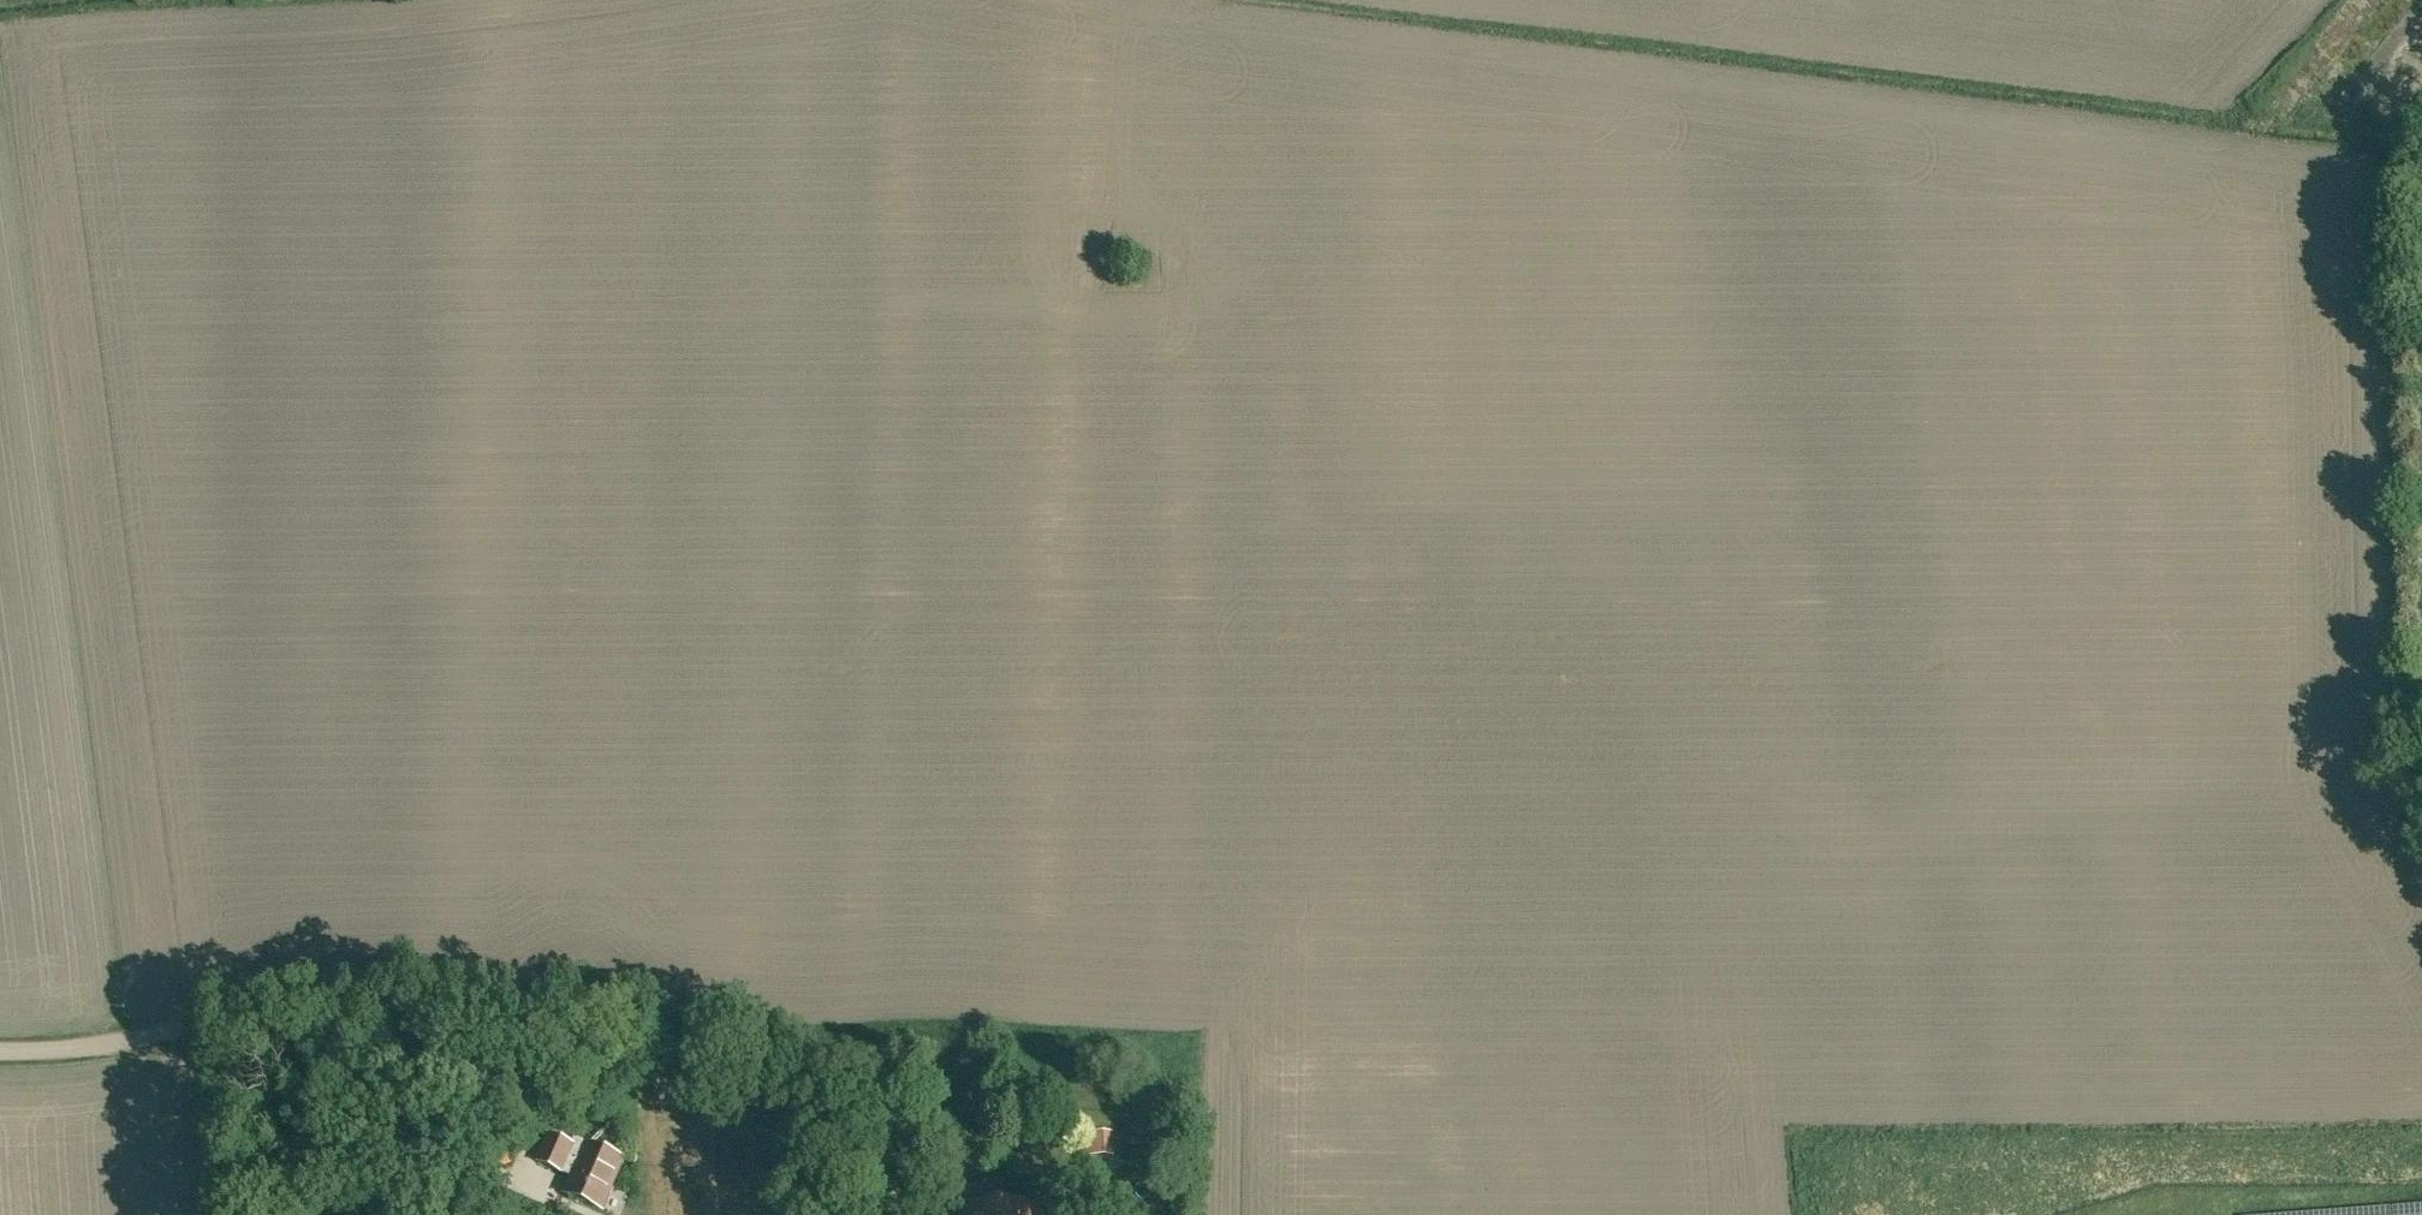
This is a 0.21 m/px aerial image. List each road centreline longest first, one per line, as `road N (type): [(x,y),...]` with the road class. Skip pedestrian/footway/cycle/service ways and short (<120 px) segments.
road 1 (unclassified): [(395,1214),(373,1179),(333,1021),(296,1008),(57,1054),(0,1052)]

